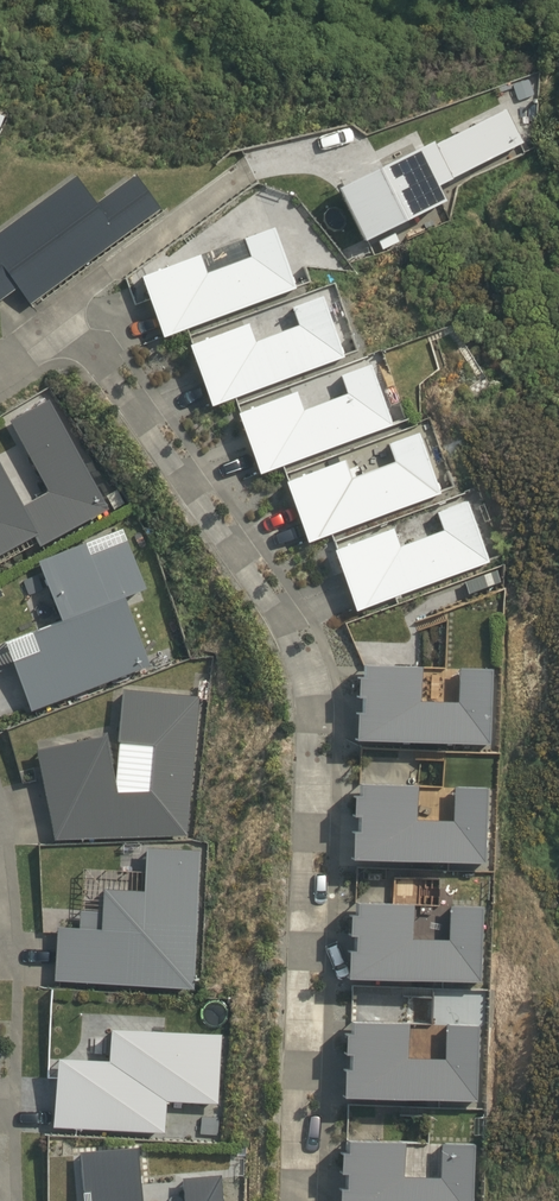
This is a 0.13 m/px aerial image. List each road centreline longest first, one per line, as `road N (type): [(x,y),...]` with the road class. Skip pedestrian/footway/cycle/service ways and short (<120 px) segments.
road 1 (residential): [(295,1200),(308,707),(283,627),(91,344),(57,334),(0,366)]

